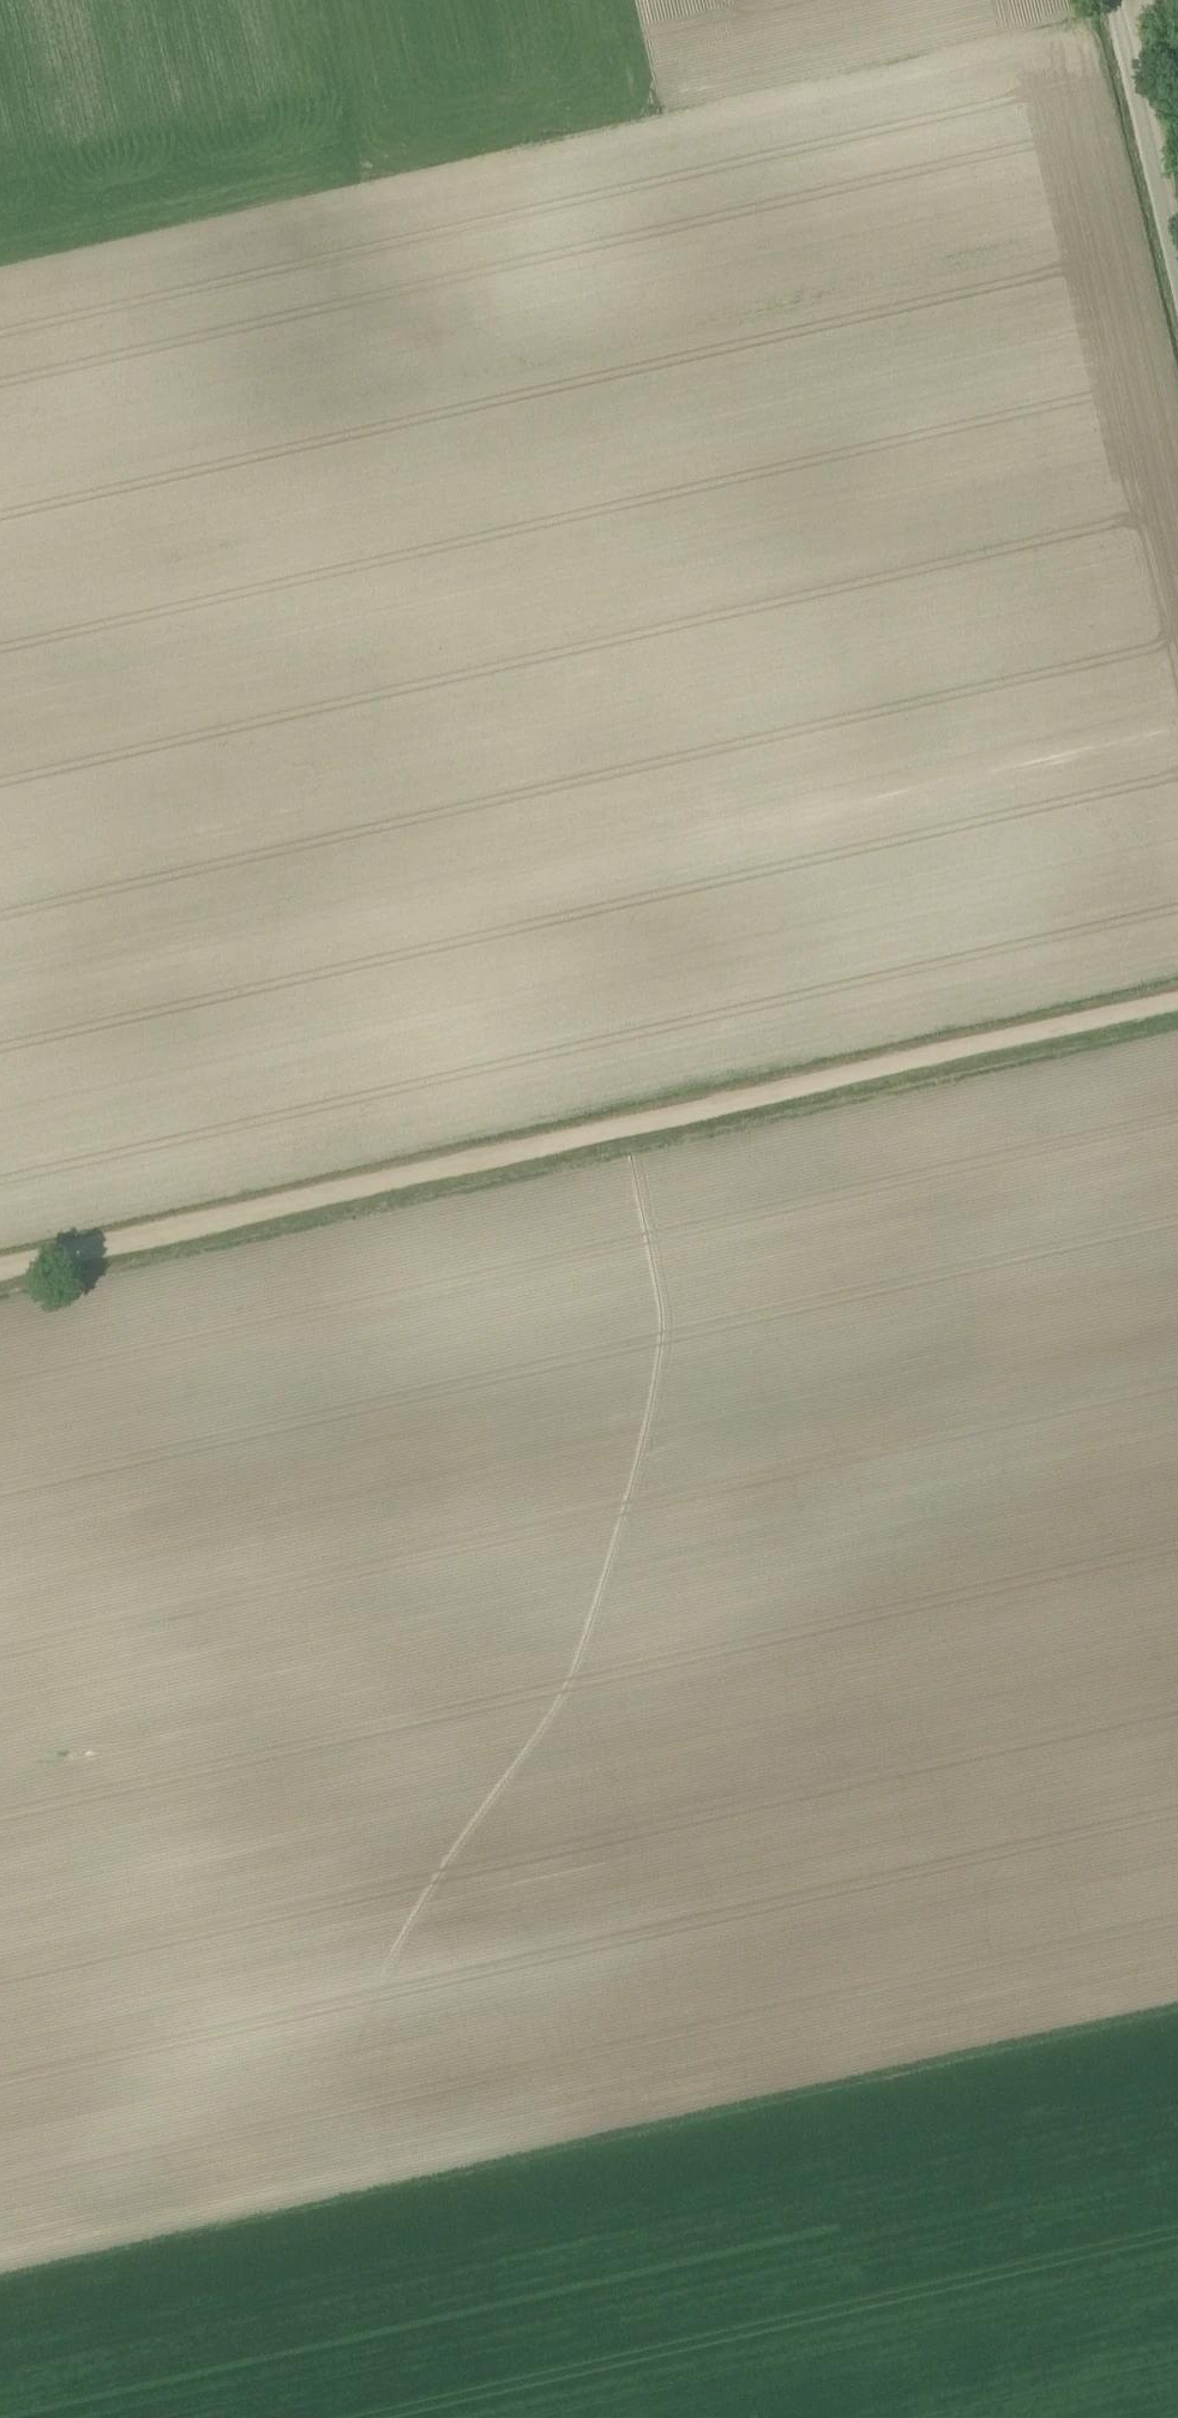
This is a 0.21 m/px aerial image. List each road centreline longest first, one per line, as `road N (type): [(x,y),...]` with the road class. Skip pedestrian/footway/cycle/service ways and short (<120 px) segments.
road 1 (track): [(0,1269),(1177,999)]
road 2 (unclassified): [(1177,260),(1118,0)]

